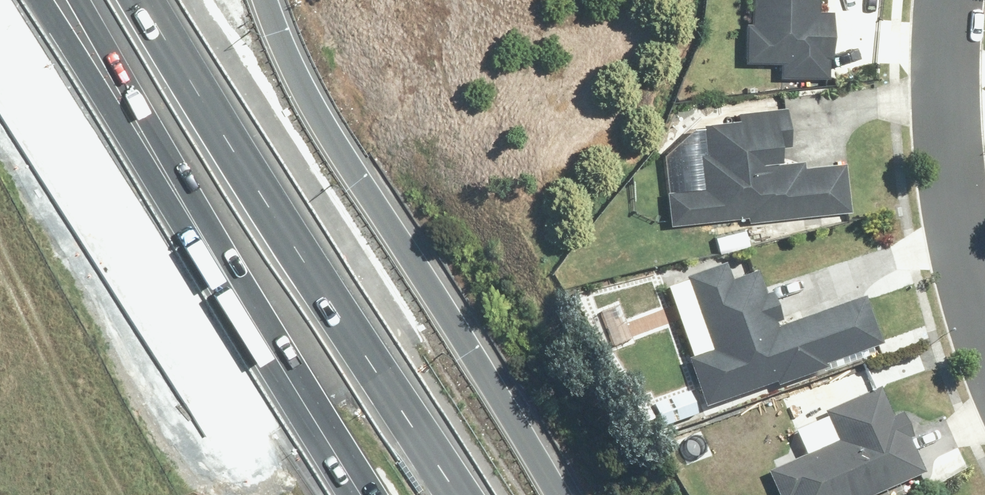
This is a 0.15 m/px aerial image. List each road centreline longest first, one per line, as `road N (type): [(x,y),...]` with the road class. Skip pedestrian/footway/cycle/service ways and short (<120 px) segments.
road 1 (motorway): [(364,494),(46,0)]
road 2 (motorway): [(145,0),(461,494)]
road 3 (motorway): [(264,0),(326,128),(559,494)]
road 4 (residential): [(984,323),(947,131)]
road 5 (residential): [(947,131),(948,0)]

